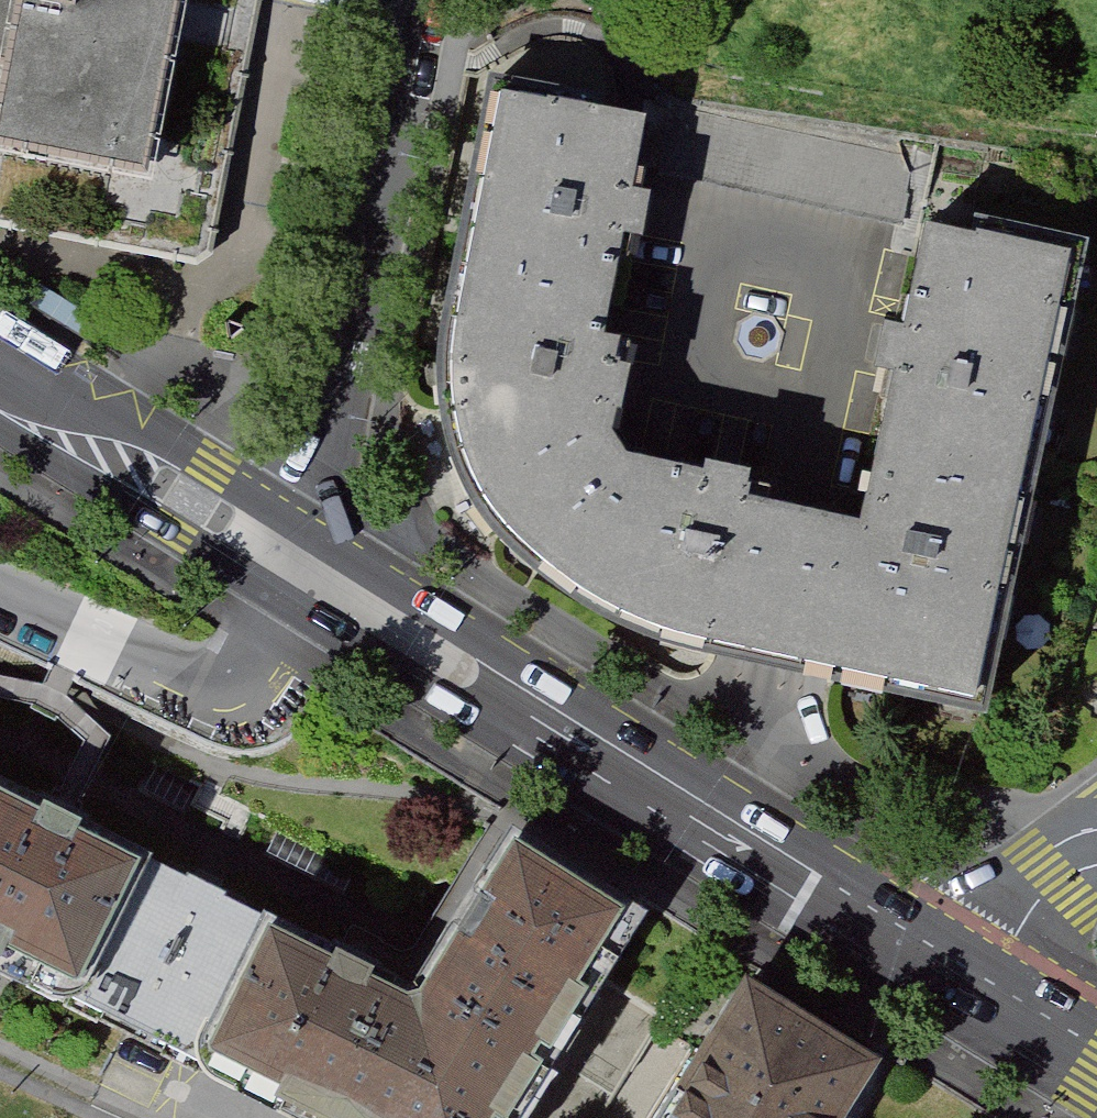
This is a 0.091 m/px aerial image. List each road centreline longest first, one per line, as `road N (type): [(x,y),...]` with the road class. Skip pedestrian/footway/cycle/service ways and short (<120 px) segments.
road 1 (secondary): [(331,585),(964,974)]
road 2 (tertiary): [(409,0),(300,564)]
road 3 (residential): [(331,585),(230,684),(206,684),(0,591)]
road 4 (secondary): [(0,383),(300,564)]
road 5 (residential): [(1096,856),(1055,877),(964,974)]
road 6 (secondary): [(964,974),(1096,1056)]

